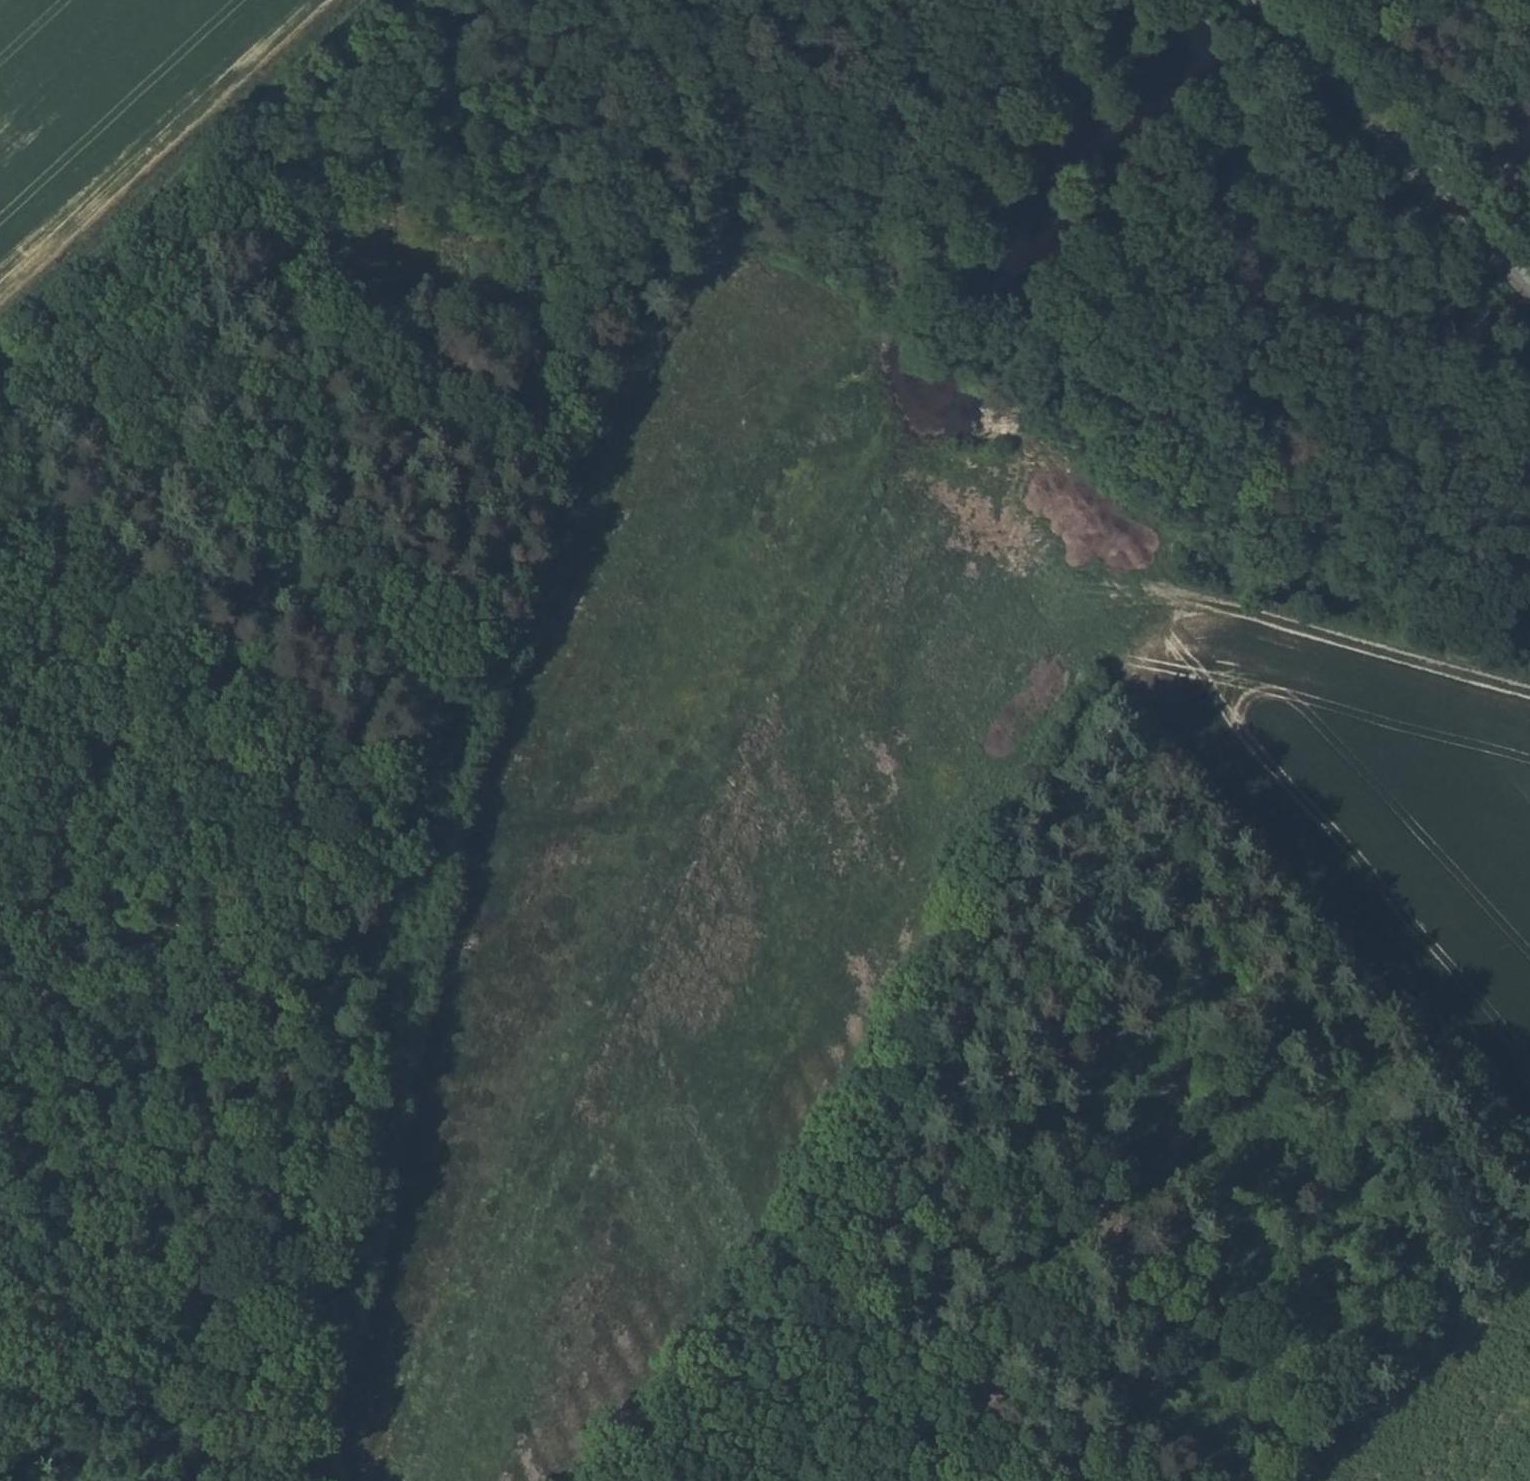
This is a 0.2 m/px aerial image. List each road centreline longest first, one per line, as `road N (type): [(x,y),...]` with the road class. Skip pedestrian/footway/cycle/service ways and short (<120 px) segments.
road 1 (track): [(0,350),(383,0)]
road 2 (tertiary): [(1529,283),(1269,0)]

